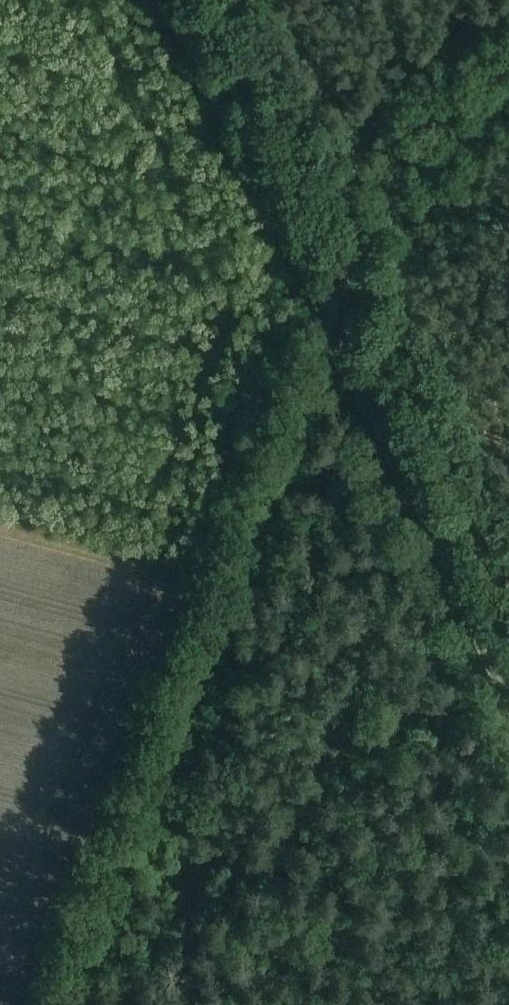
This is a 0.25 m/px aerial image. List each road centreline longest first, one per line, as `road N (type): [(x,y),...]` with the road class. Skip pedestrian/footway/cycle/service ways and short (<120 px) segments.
road 1 (track): [(212,625),(66,1004)]
road 2 (track): [(170,0),(322,312)]
road 3 (track): [(373,419),(508,703)]
road 4 (track): [(508,88),(403,191),(322,312)]
road 5 (track): [(284,430),(212,625)]
road 6 (track): [(322,312),(284,430)]

